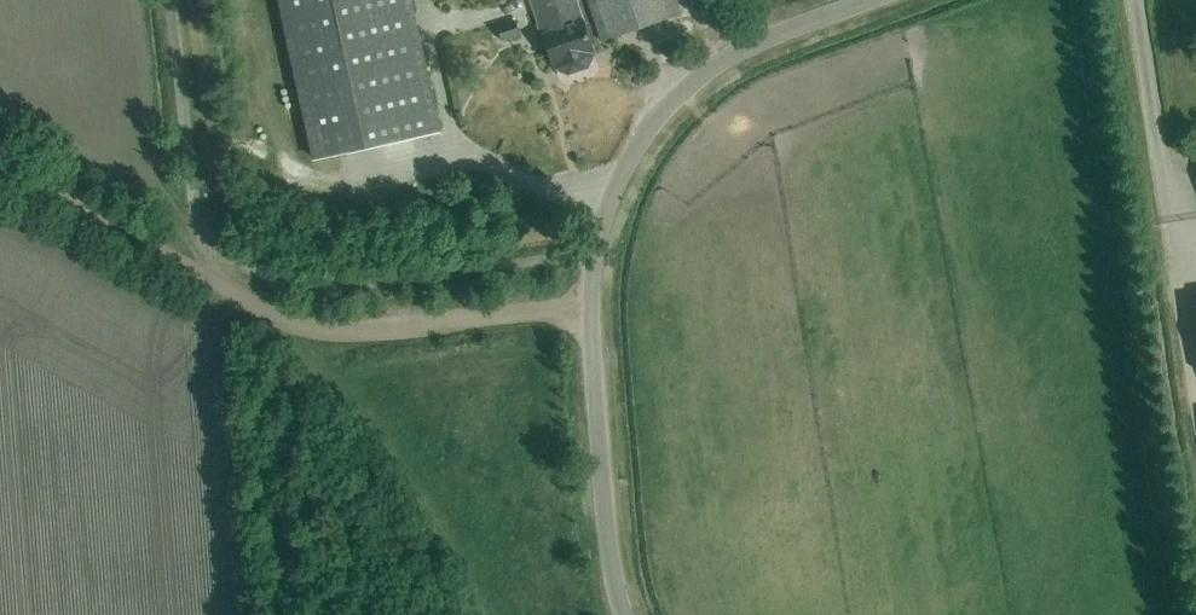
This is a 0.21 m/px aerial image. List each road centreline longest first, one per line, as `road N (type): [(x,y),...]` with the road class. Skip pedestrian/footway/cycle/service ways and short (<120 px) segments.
road 1 (unclassified): [(623,614),(612,569),(590,302),(593,253),(620,176),(713,72),(781,33),(879,0)]
road 2 (track): [(0,162),(313,331),(361,332),(590,302)]
road 3 (track): [(299,325),(413,479),(500,614)]

